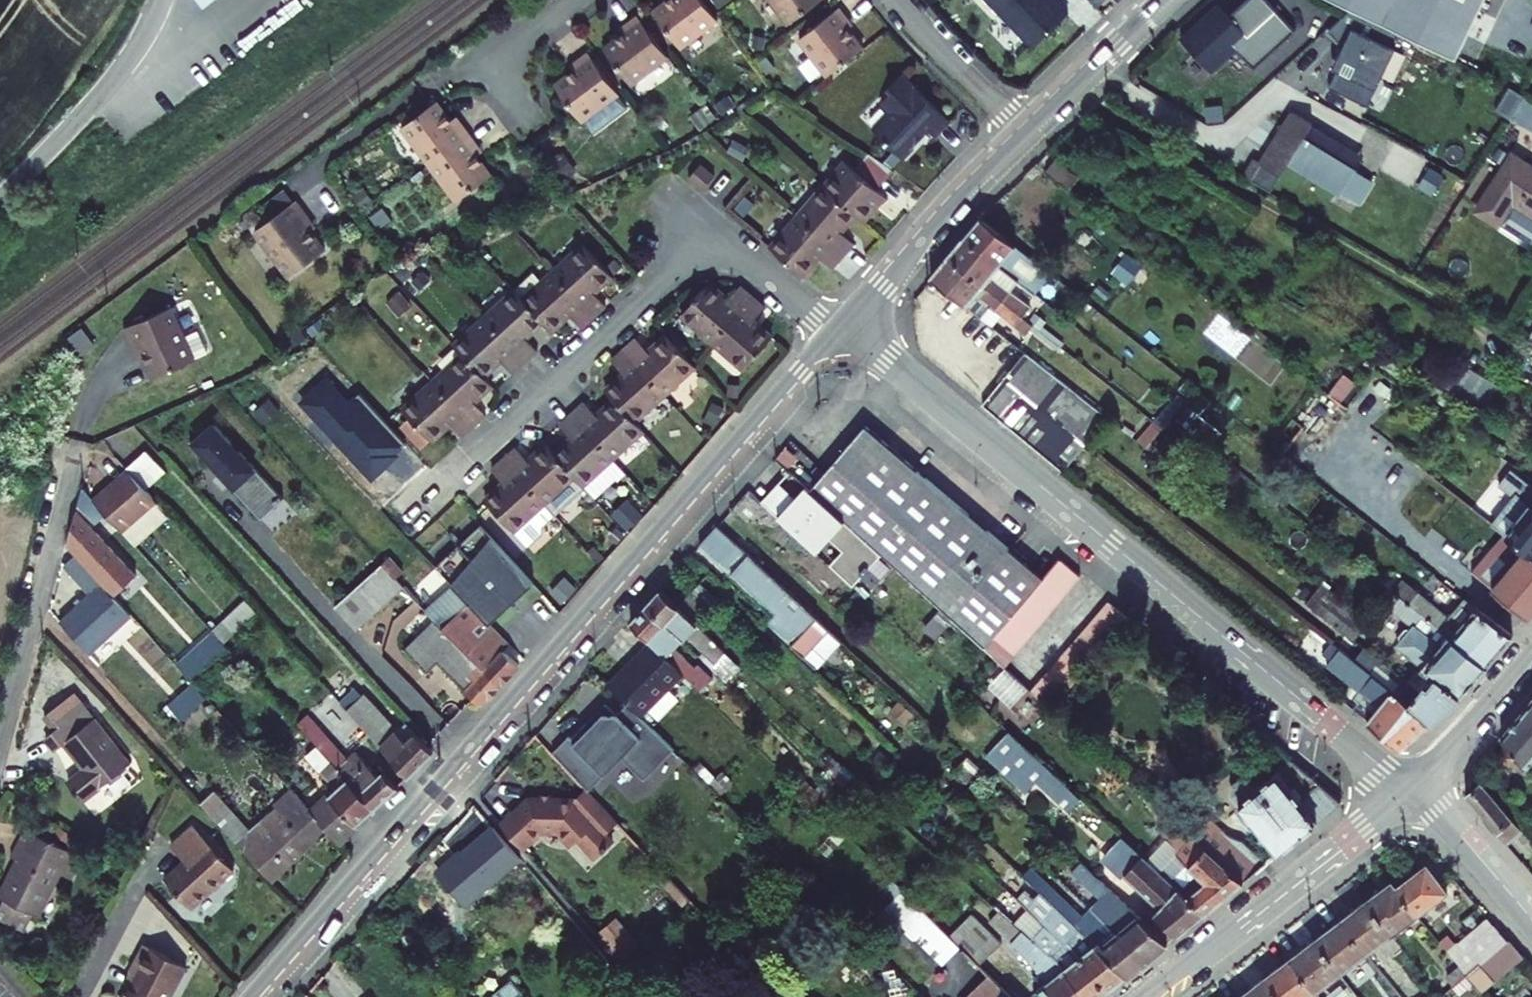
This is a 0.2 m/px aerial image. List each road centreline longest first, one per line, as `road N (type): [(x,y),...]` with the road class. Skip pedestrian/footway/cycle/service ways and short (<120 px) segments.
road 1 (secondary): [(838,335),(261,996)]
road 2 (secondary): [(838,335),(887,362),(1409,789)]
road 3 (residential): [(432,492),(703,246),(742,253),(838,335)]
road 4 (secondary): [(1144,996),(1409,789)]
road 5 (residential): [(74,456),(0,748)]
road 6 (secondary): [(1023,133),(838,335)]
road 7 (residential): [(0,200),(114,77),(159,0)]
road 8 (secondary): [(1160,0),(1023,133)]
road 9 (secondary): [(1409,789),(1531,651)]
road 10 (residential): [(896,0),(1023,133)]
road 11 (tertiary): [(1409,789),(1531,921)]

